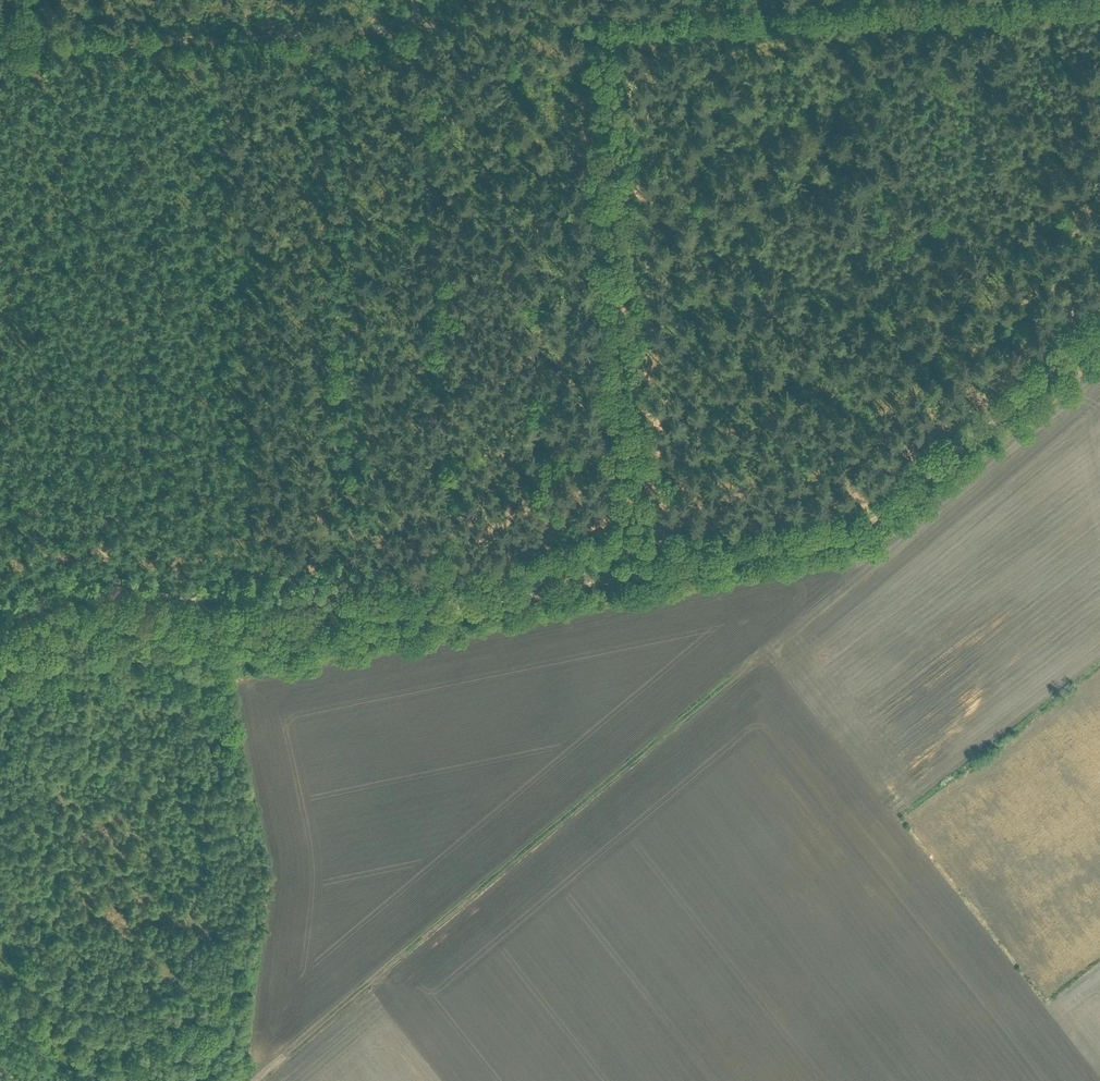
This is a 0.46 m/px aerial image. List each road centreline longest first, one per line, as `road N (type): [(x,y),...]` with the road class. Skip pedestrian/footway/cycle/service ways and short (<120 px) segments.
road 1 (track): [(1099,330),(889,504),(849,528),(475,608),(60,596),(0,628)]
road 2 (track): [(876,0),(0,54)]
road 3 (track): [(418,0),(454,610)]

